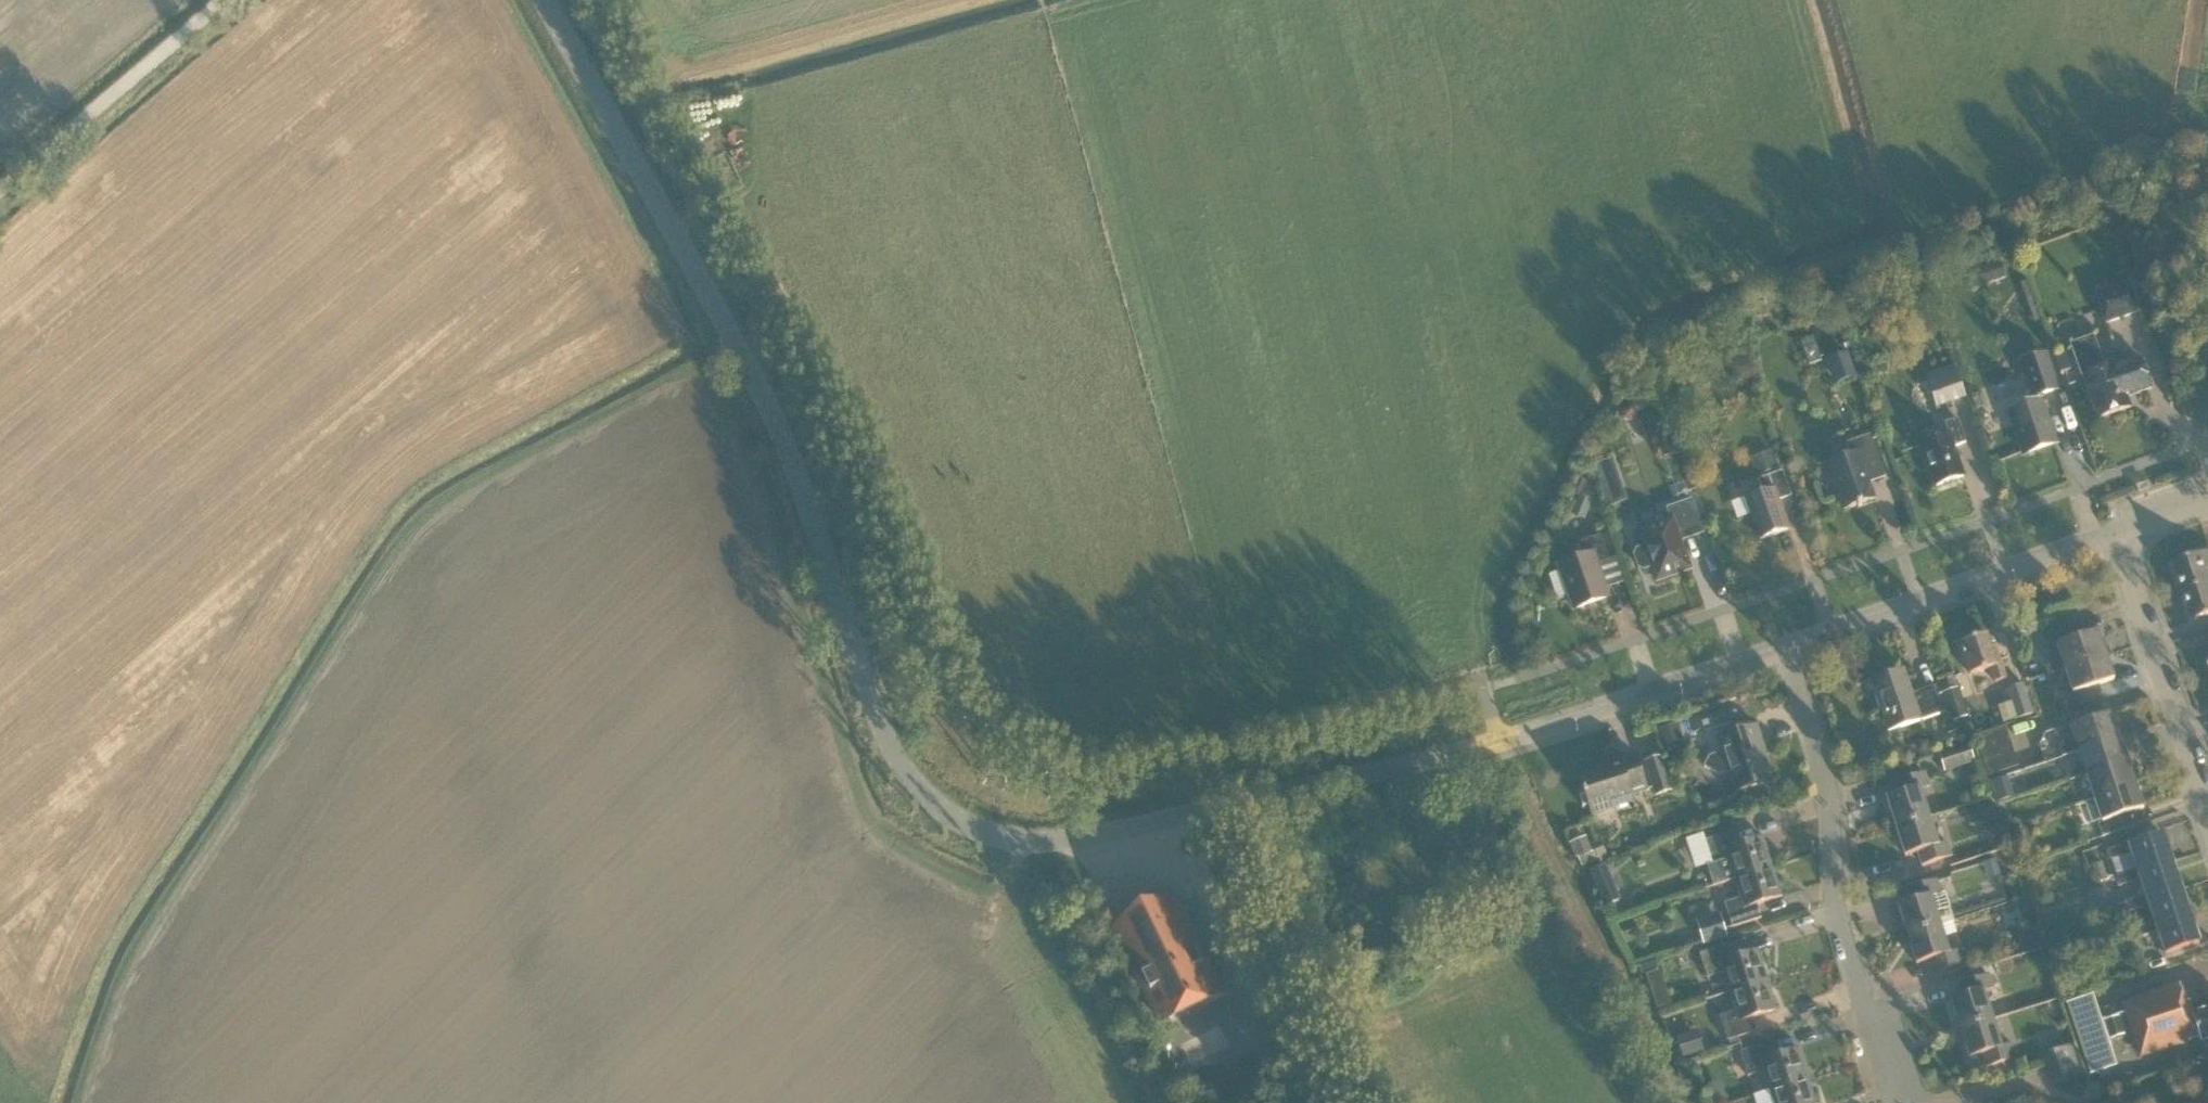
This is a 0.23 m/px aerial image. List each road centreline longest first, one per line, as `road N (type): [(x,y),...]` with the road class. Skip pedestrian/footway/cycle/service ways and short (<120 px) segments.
road 1 (tertiary): [(1782,651),(1498,742),(1085,837),(1031,846),(962,824),(917,790),(881,731),(773,416),(546,0)]
road 2 (residential): [(1896,1102),(1834,905),(1830,794),(1782,651)]
road 3 (tertiary): [(2112,534),(1782,651)]
road 4 (unclassified): [(2207,817),(2112,534)]

